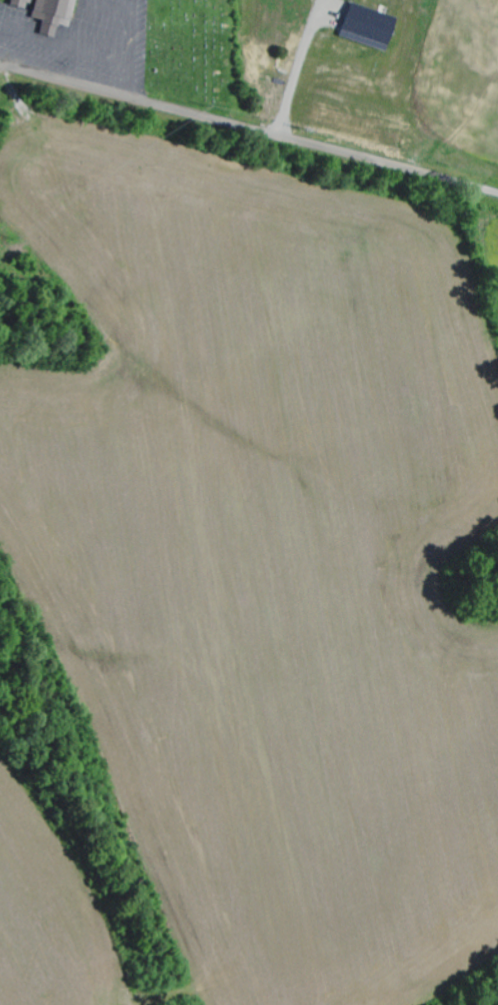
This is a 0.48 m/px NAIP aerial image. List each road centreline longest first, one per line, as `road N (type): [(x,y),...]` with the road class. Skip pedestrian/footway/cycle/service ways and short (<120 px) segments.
road 1 (residential): [(0,64),(466,185)]

